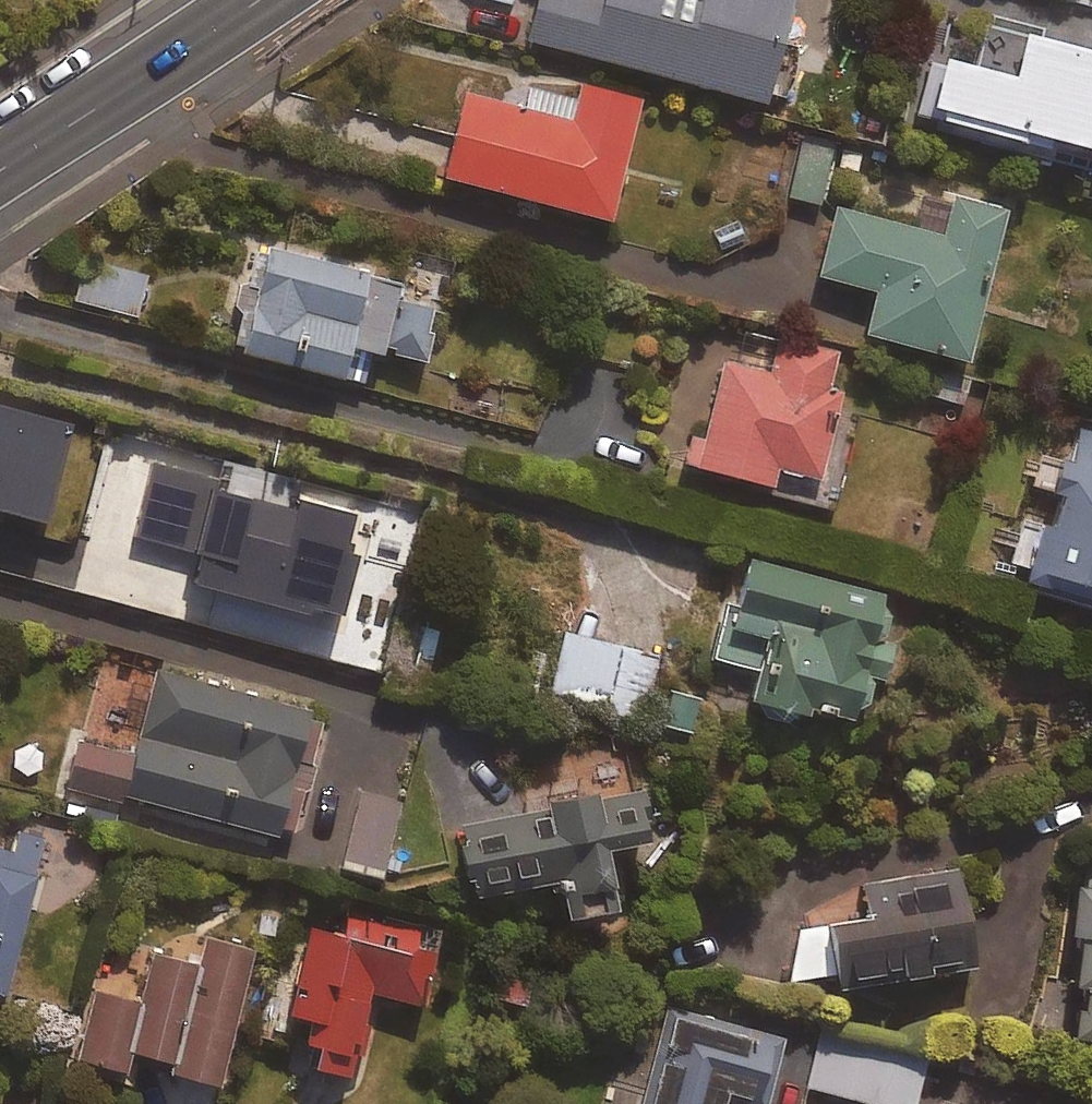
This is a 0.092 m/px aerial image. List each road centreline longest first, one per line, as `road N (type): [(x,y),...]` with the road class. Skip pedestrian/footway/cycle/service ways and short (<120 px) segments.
road 1 (tertiary): [(290,0),(0,195)]
road 2 (tertiary): [(0,137),(211,0)]

